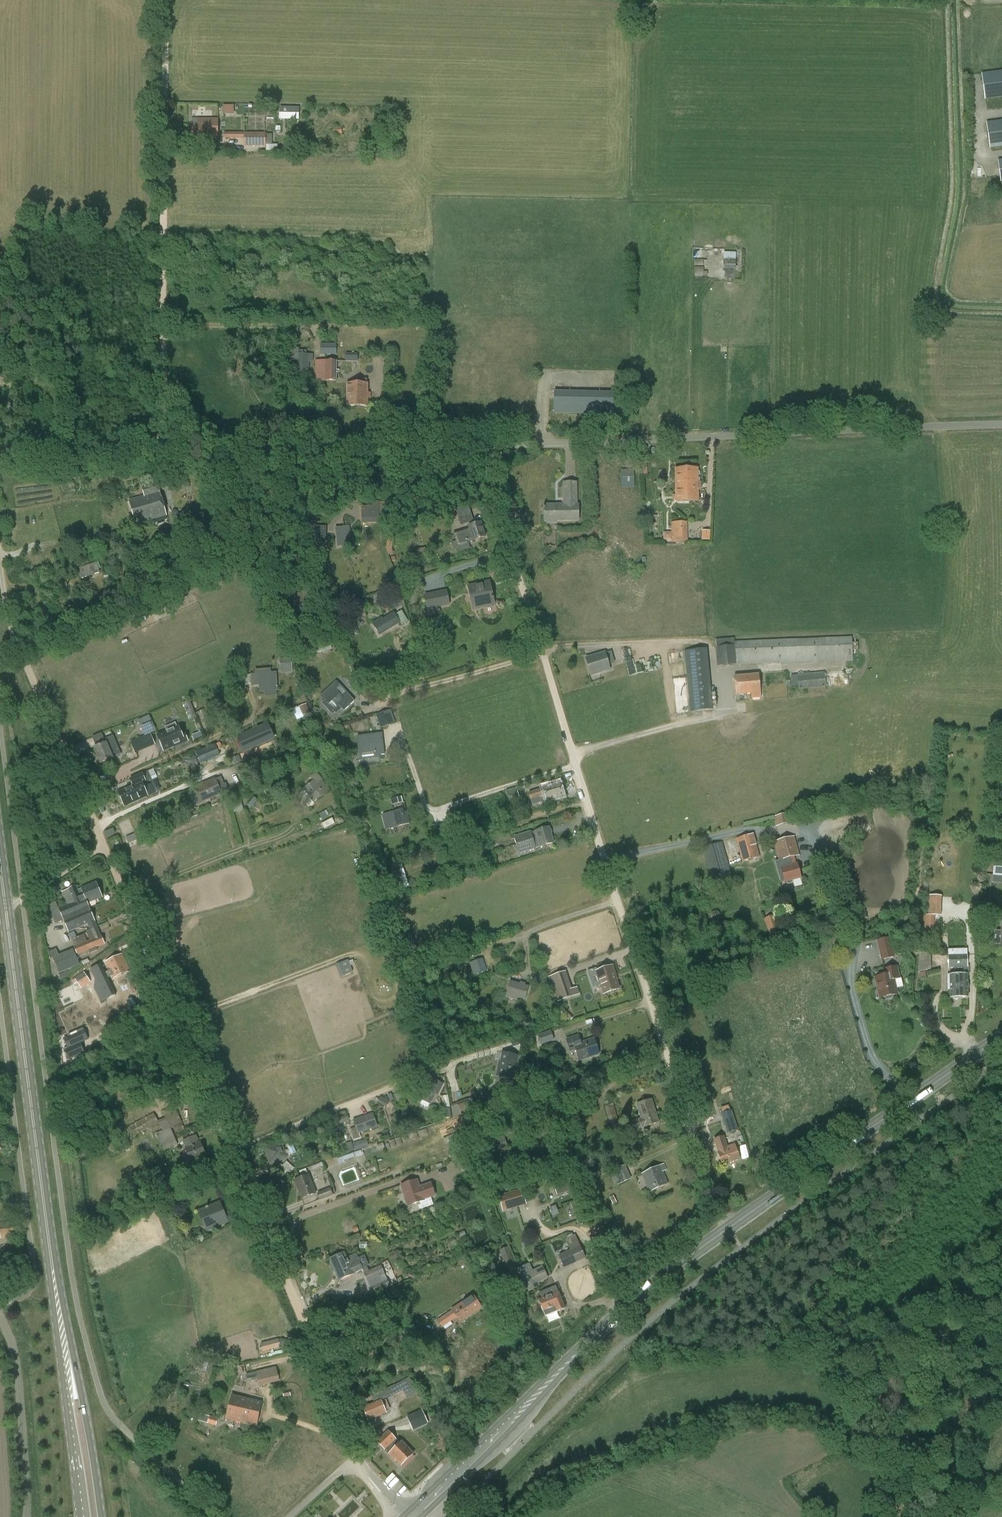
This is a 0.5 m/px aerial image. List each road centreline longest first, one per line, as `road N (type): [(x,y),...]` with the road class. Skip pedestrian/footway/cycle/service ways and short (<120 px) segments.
road 1 (unclassified): [(1001,424),(614,442),(0,449)]
road 2 (track): [(357,1466),(352,1437),(13,628),(0,552)]
road 3 (track): [(726,1229),(477,443)]
road 4 (primary): [(412,1516),(614,1317),(889,1110),(1001,1036)]
road 5 (track): [(164,0),(163,447)]
road 6 (primary): [(57,1281),(0,866)]
road 7 (primary): [(104,1516),(57,1281)]
road 8 (primary): [(57,1281),(84,1516)]
road 9 (unclassified): [(24,1516),(13,1355),(0,1314)]
road 10 (unclassified): [(403,1516),(357,1466),(290,1516)]

